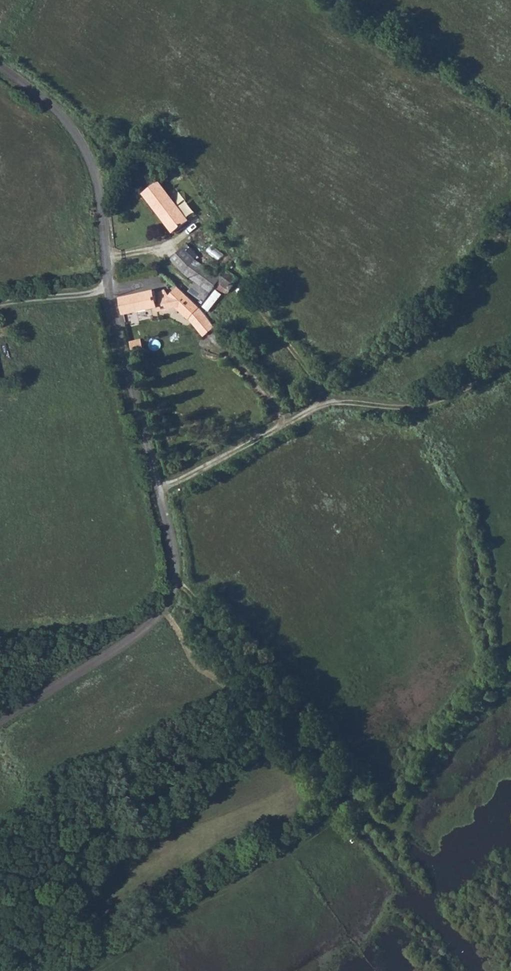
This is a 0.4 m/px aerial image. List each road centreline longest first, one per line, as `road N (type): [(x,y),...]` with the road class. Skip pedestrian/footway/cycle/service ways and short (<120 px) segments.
road 1 (unclassified): [(0,67),(72,129),(91,162),(115,331),(175,569),(166,602),(143,630),(0,721)]
road 2 (track): [(158,489),(331,401),(419,407),(510,367)]
road 3 (track): [(351,801),(194,599),(173,583)]

